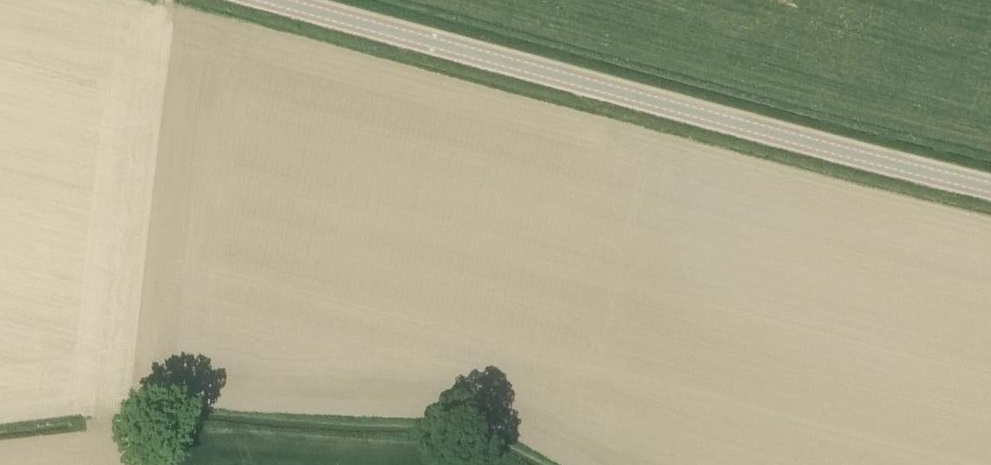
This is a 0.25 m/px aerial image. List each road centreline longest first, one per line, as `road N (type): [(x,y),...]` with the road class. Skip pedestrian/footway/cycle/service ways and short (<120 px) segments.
road 1 (tertiary): [(990,187),(280,0)]

